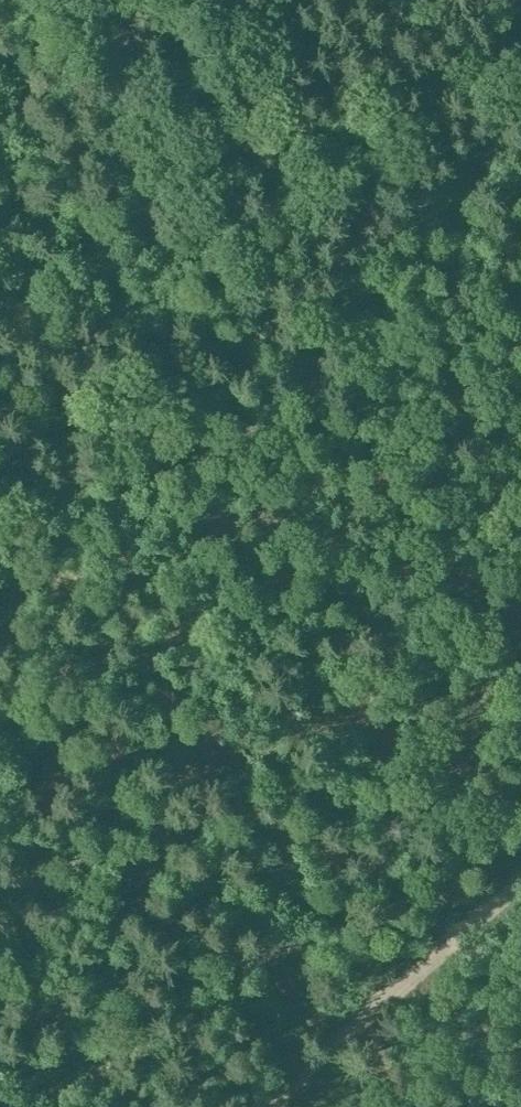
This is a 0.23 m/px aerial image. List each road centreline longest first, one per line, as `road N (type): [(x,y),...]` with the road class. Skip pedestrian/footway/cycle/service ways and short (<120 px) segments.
road 1 (track): [(285,1106),(520,880)]

